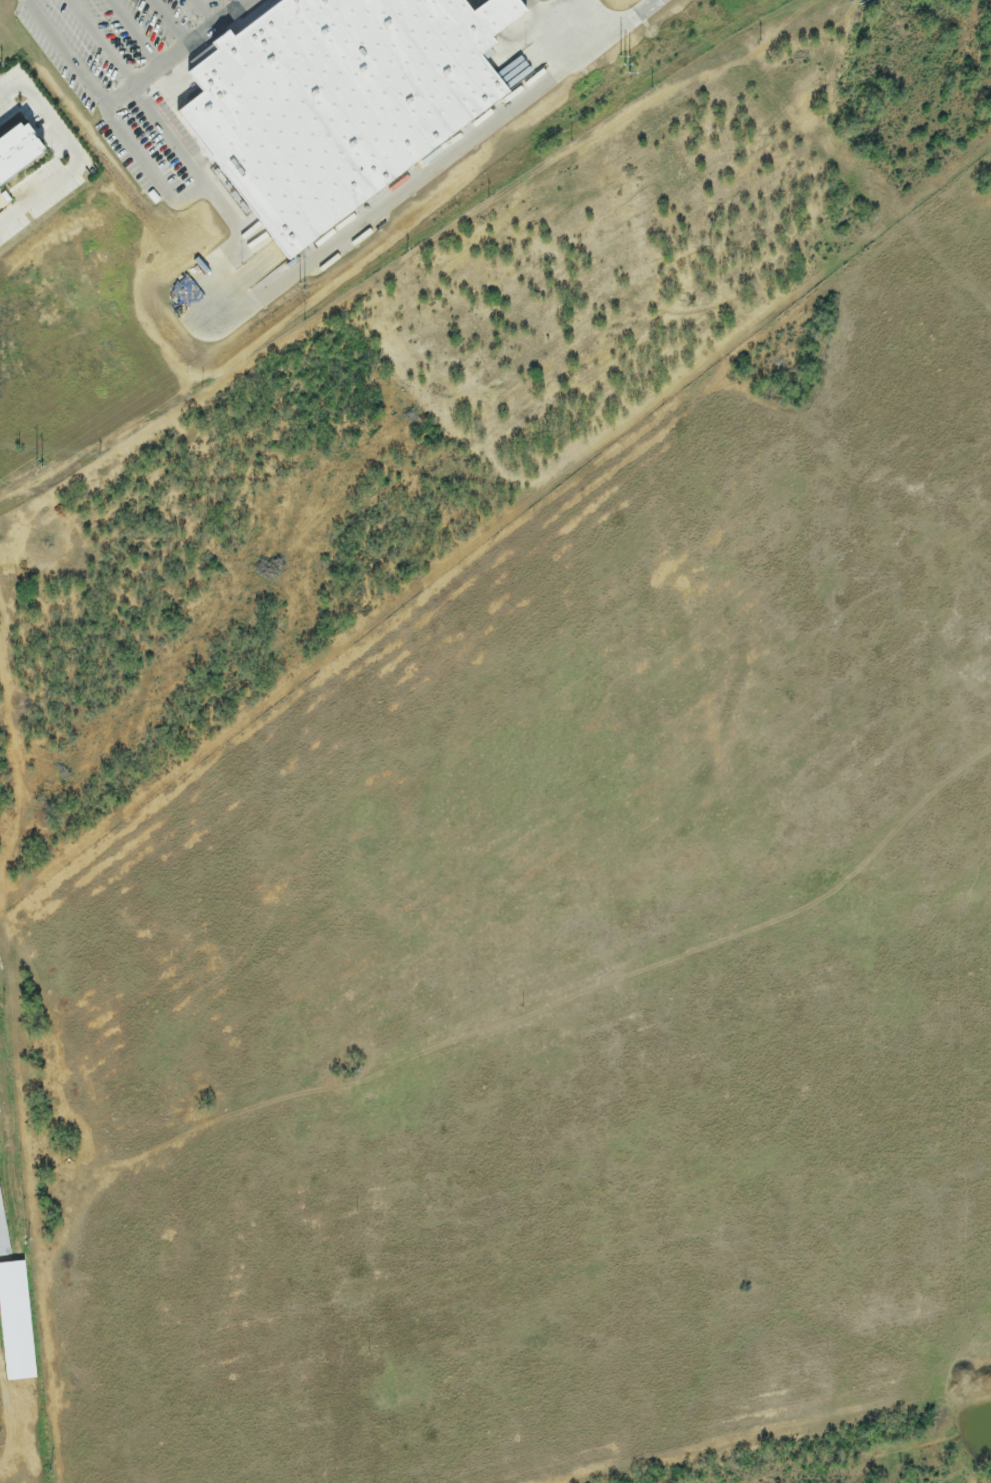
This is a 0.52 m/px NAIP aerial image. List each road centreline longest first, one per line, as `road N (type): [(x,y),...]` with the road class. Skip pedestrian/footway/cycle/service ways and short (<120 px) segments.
road 1 (residential): [(0,1251),(96,1233),(256,1130),(543,1004),(839,911),(893,877),(990,779)]

